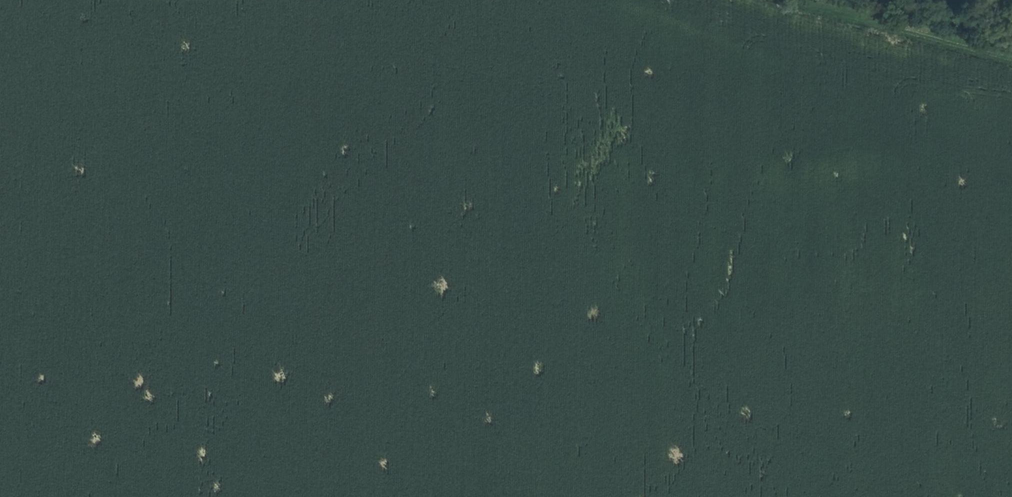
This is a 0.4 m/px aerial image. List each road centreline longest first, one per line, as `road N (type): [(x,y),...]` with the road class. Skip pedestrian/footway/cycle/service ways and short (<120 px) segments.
road 1 (track): [(785,0),(1011,58)]

